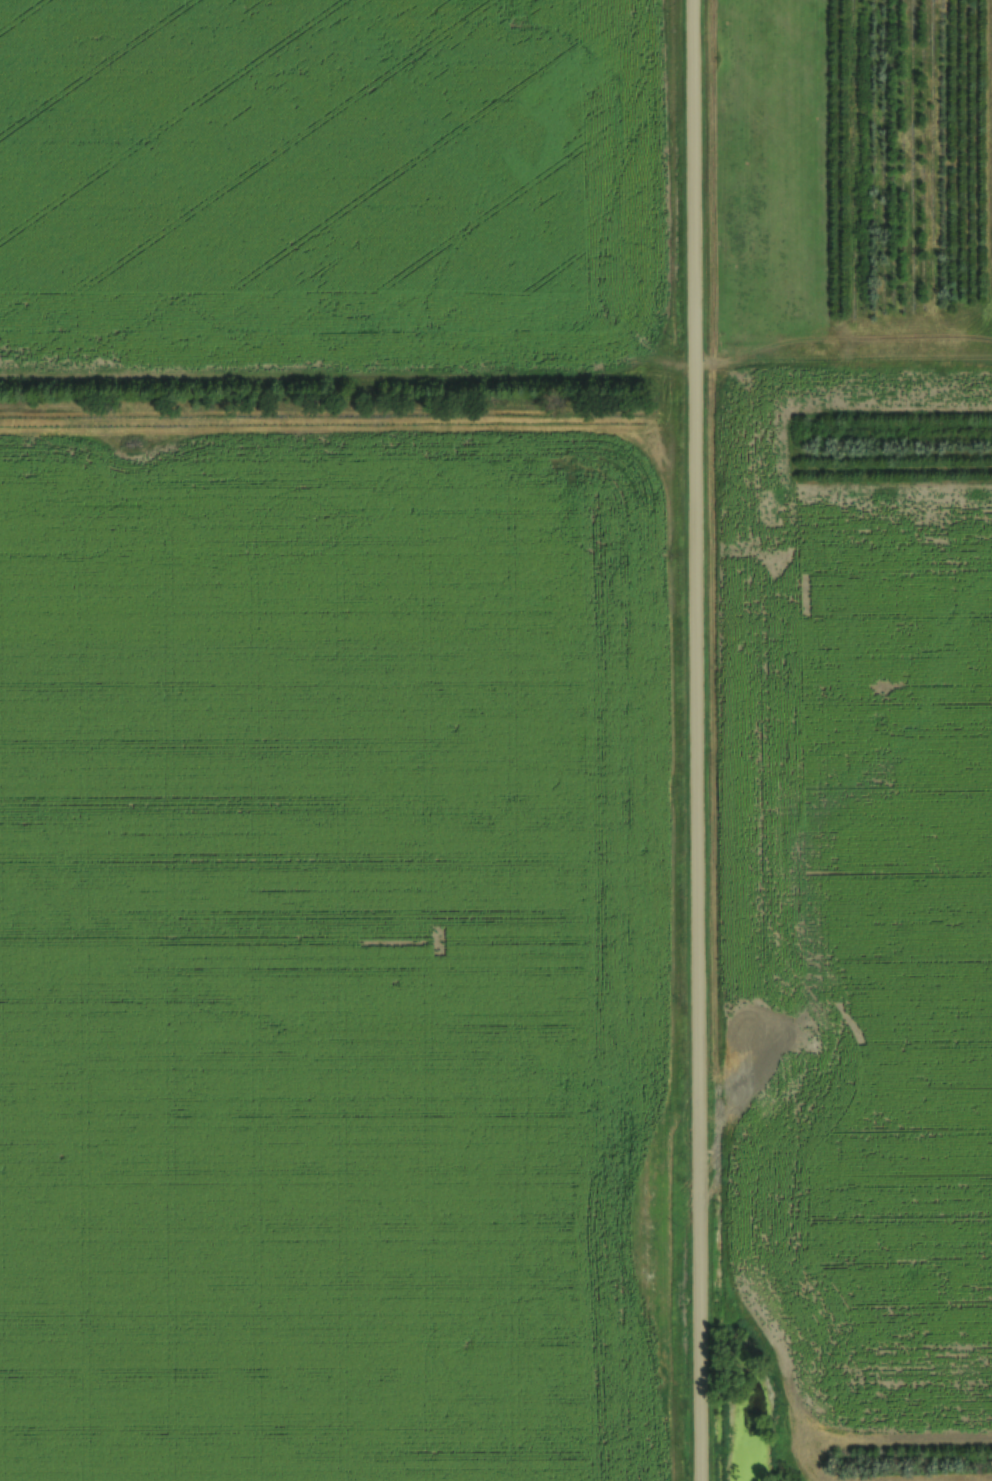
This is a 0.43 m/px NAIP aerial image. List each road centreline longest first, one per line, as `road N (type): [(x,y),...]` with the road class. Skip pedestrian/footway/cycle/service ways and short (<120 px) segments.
road 1 (residential): [(703,1480),(693,0)]
road 2 (residential): [(0,354),(656,359),(696,371),(991,363)]

